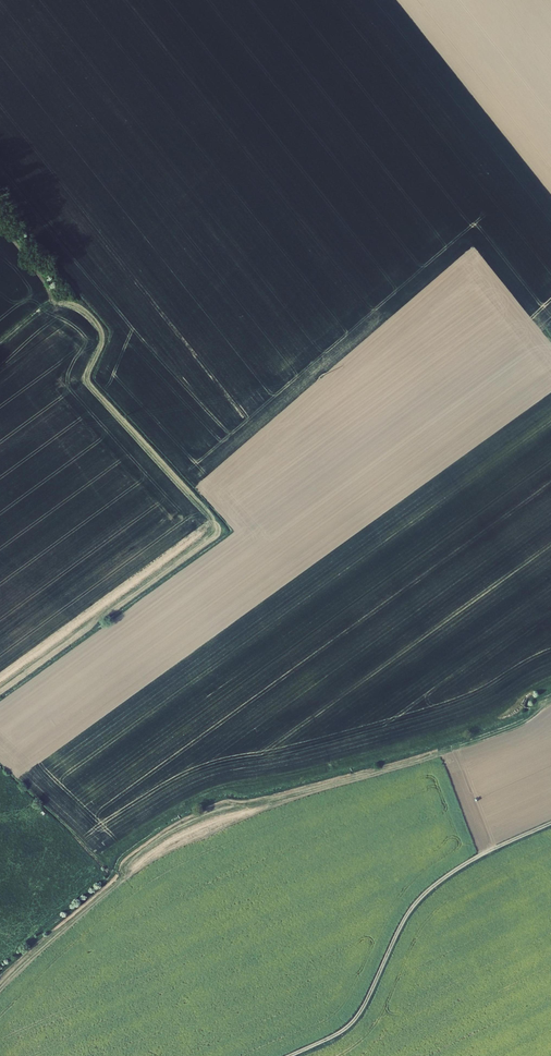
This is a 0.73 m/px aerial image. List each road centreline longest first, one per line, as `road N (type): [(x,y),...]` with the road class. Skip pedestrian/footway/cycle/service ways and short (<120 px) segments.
road 1 (track): [(292,1055),(340,1035),(354,1018),(422,893),(550,822)]

